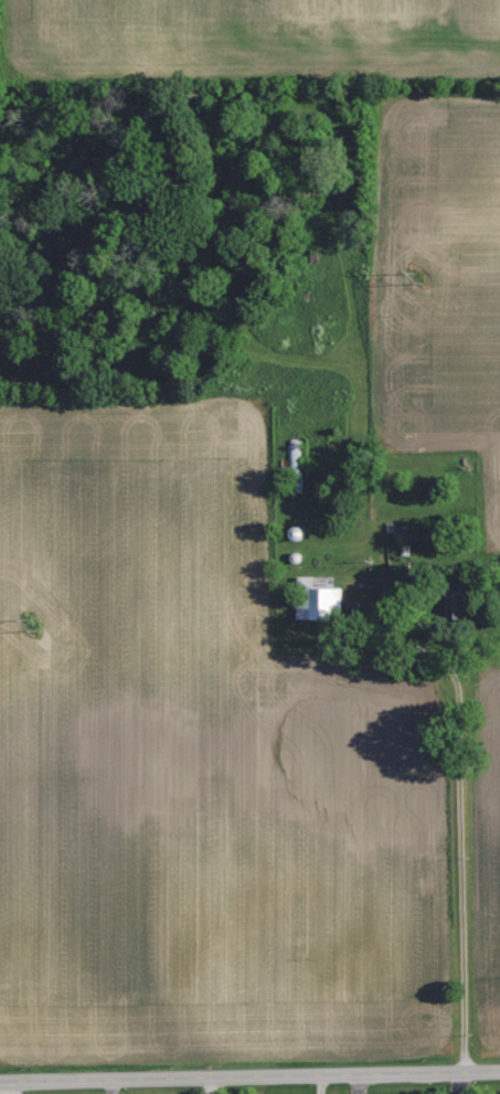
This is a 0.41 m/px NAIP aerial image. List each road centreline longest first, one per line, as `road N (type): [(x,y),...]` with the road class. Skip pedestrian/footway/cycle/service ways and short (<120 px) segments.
road 1 (residential): [(499,1072),(0,1083)]

